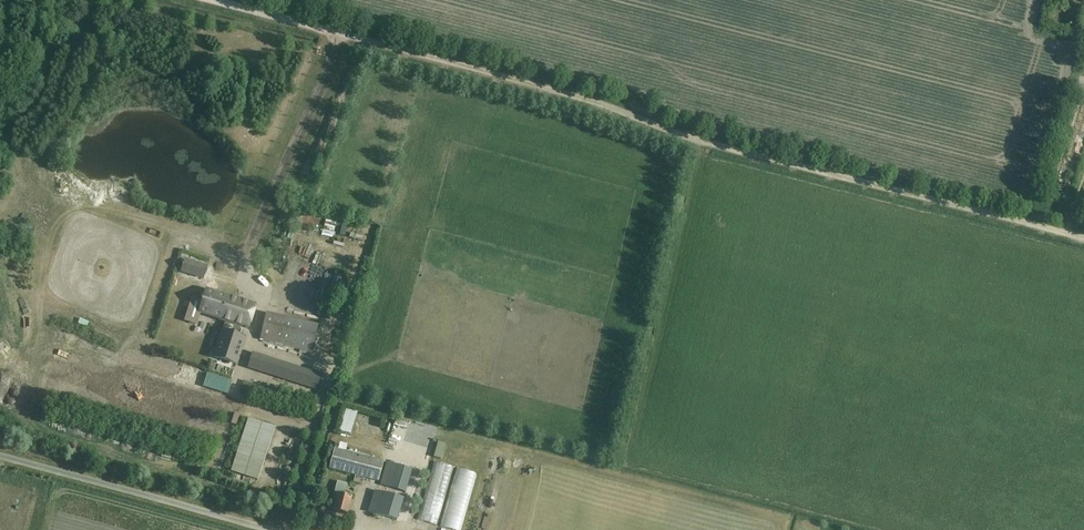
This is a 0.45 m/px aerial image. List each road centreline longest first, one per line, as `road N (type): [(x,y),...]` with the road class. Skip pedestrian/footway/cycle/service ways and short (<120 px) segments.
road 1 (track): [(208,0),(585,99),(695,140),(1083,238)]
road 2 (unclassified): [(258,529),(0,458)]

